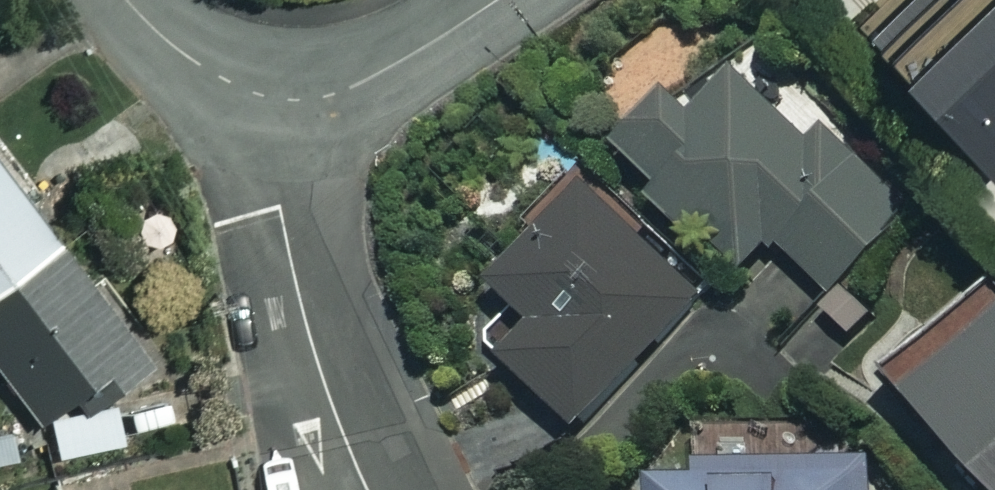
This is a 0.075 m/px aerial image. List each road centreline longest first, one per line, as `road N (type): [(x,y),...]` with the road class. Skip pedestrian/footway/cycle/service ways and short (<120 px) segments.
road 1 (residential): [(367,489),(336,423),(291,259),(278,198),(282,99)]
road 2 (residential): [(282,99),(339,91),(412,59),(499,0)]
road 3 (residential): [(126,0),(171,48),(225,83),(282,99)]

